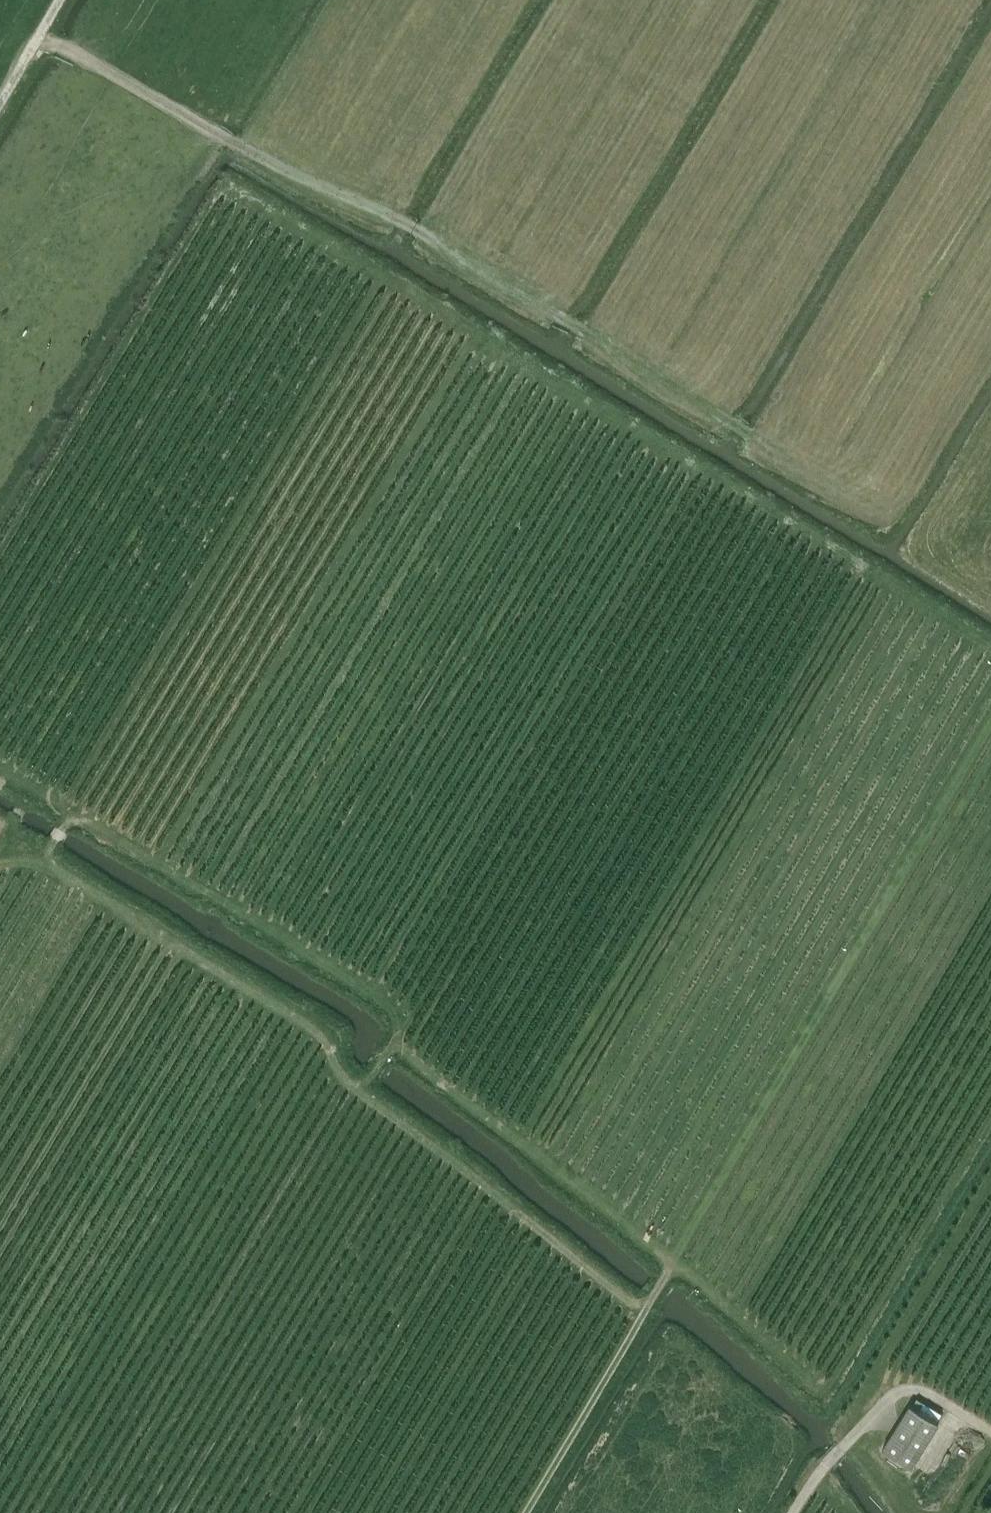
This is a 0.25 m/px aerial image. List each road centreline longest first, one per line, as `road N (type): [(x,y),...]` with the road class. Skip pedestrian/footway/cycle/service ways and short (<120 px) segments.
road 1 (track): [(528,1512),(679,1258)]
road 2 (track): [(796,1512),(871,1393)]
road 3 (track): [(0,120),(67,0)]

